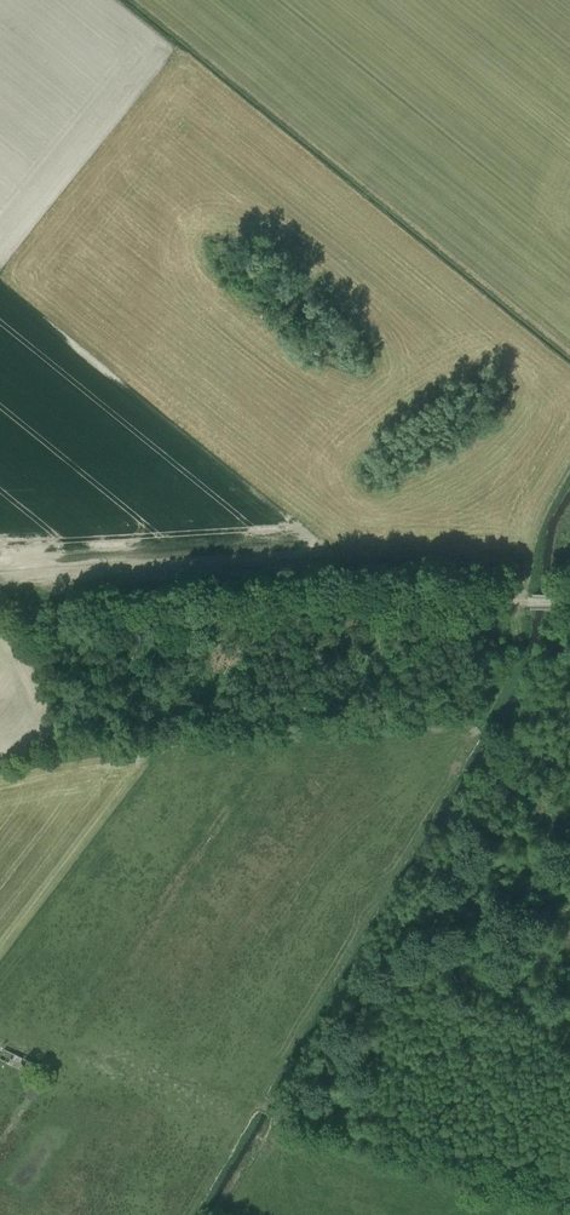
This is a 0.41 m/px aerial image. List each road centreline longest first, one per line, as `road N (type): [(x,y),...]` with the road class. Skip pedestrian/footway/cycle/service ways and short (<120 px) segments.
road 1 (track): [(0,595),(34,624),(59,630),(352,602),(569,602)]
road 2 (track): [(393,870),(513,660),(537,522),(569,466)]
road 3 (track): [(221,1095),(569,1199)]

